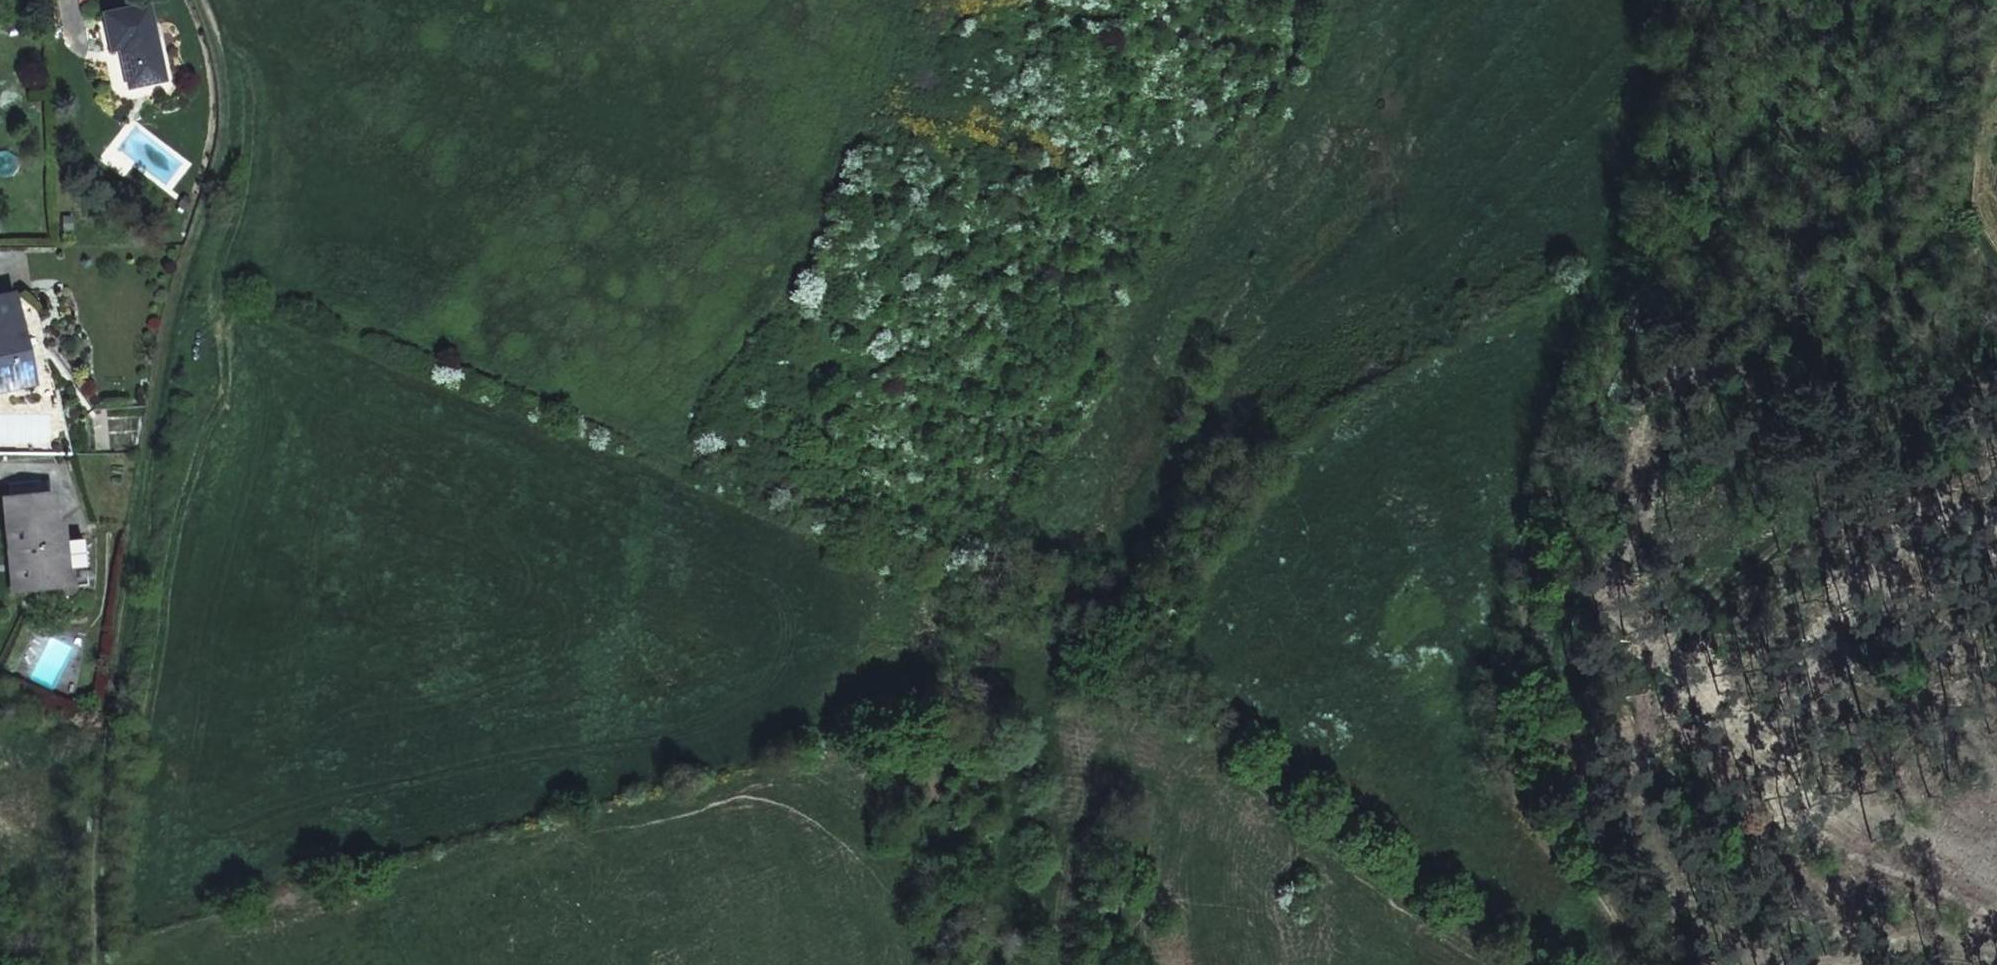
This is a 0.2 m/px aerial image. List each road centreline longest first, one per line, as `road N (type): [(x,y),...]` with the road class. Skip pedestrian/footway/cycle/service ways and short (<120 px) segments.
road 1 (track): [(95,964),(90,855),(121,626),(226,80),(201,0)]

